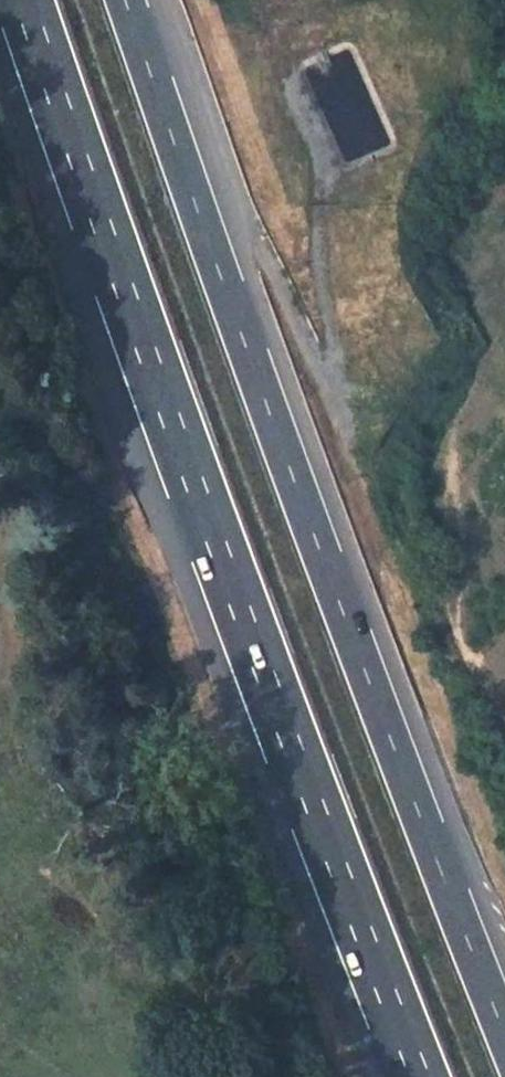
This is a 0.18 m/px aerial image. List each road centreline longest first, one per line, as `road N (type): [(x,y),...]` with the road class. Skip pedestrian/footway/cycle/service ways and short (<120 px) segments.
road 1 (motorway): [(25,0),(123,287),(421,1076)]
road 2 (motorway): [(504,1029),(128,0)]

